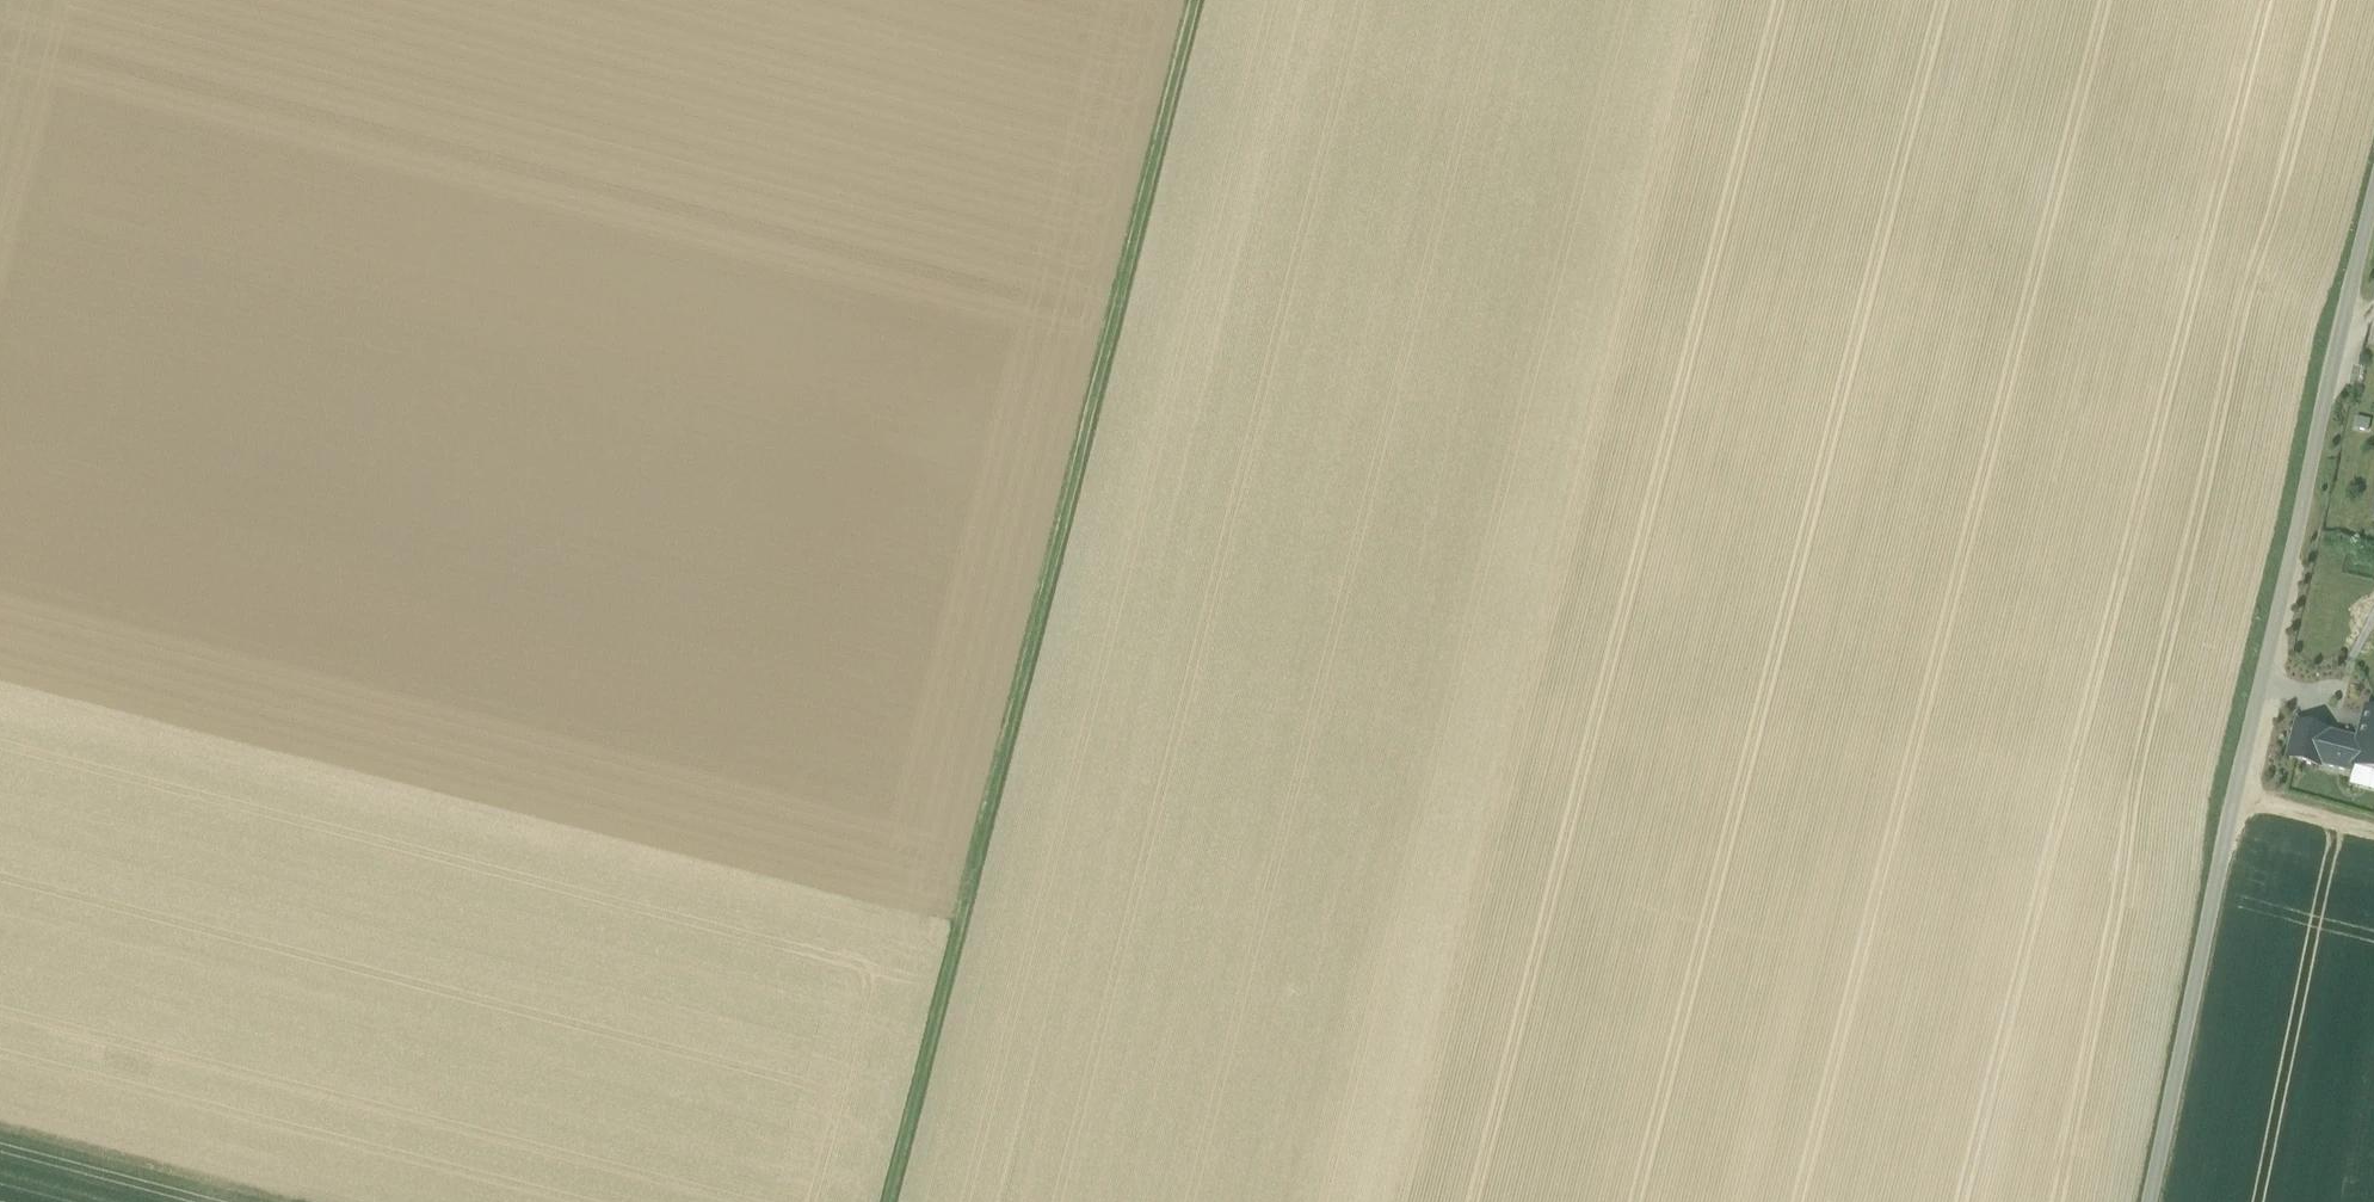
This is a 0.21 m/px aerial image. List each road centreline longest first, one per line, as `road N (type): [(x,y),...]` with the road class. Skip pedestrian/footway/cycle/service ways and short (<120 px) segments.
road 1 (track): [(890,1201),(1194,0)]
road 2 (track): [(2151,1201),(2236,789),(2373,227)]

